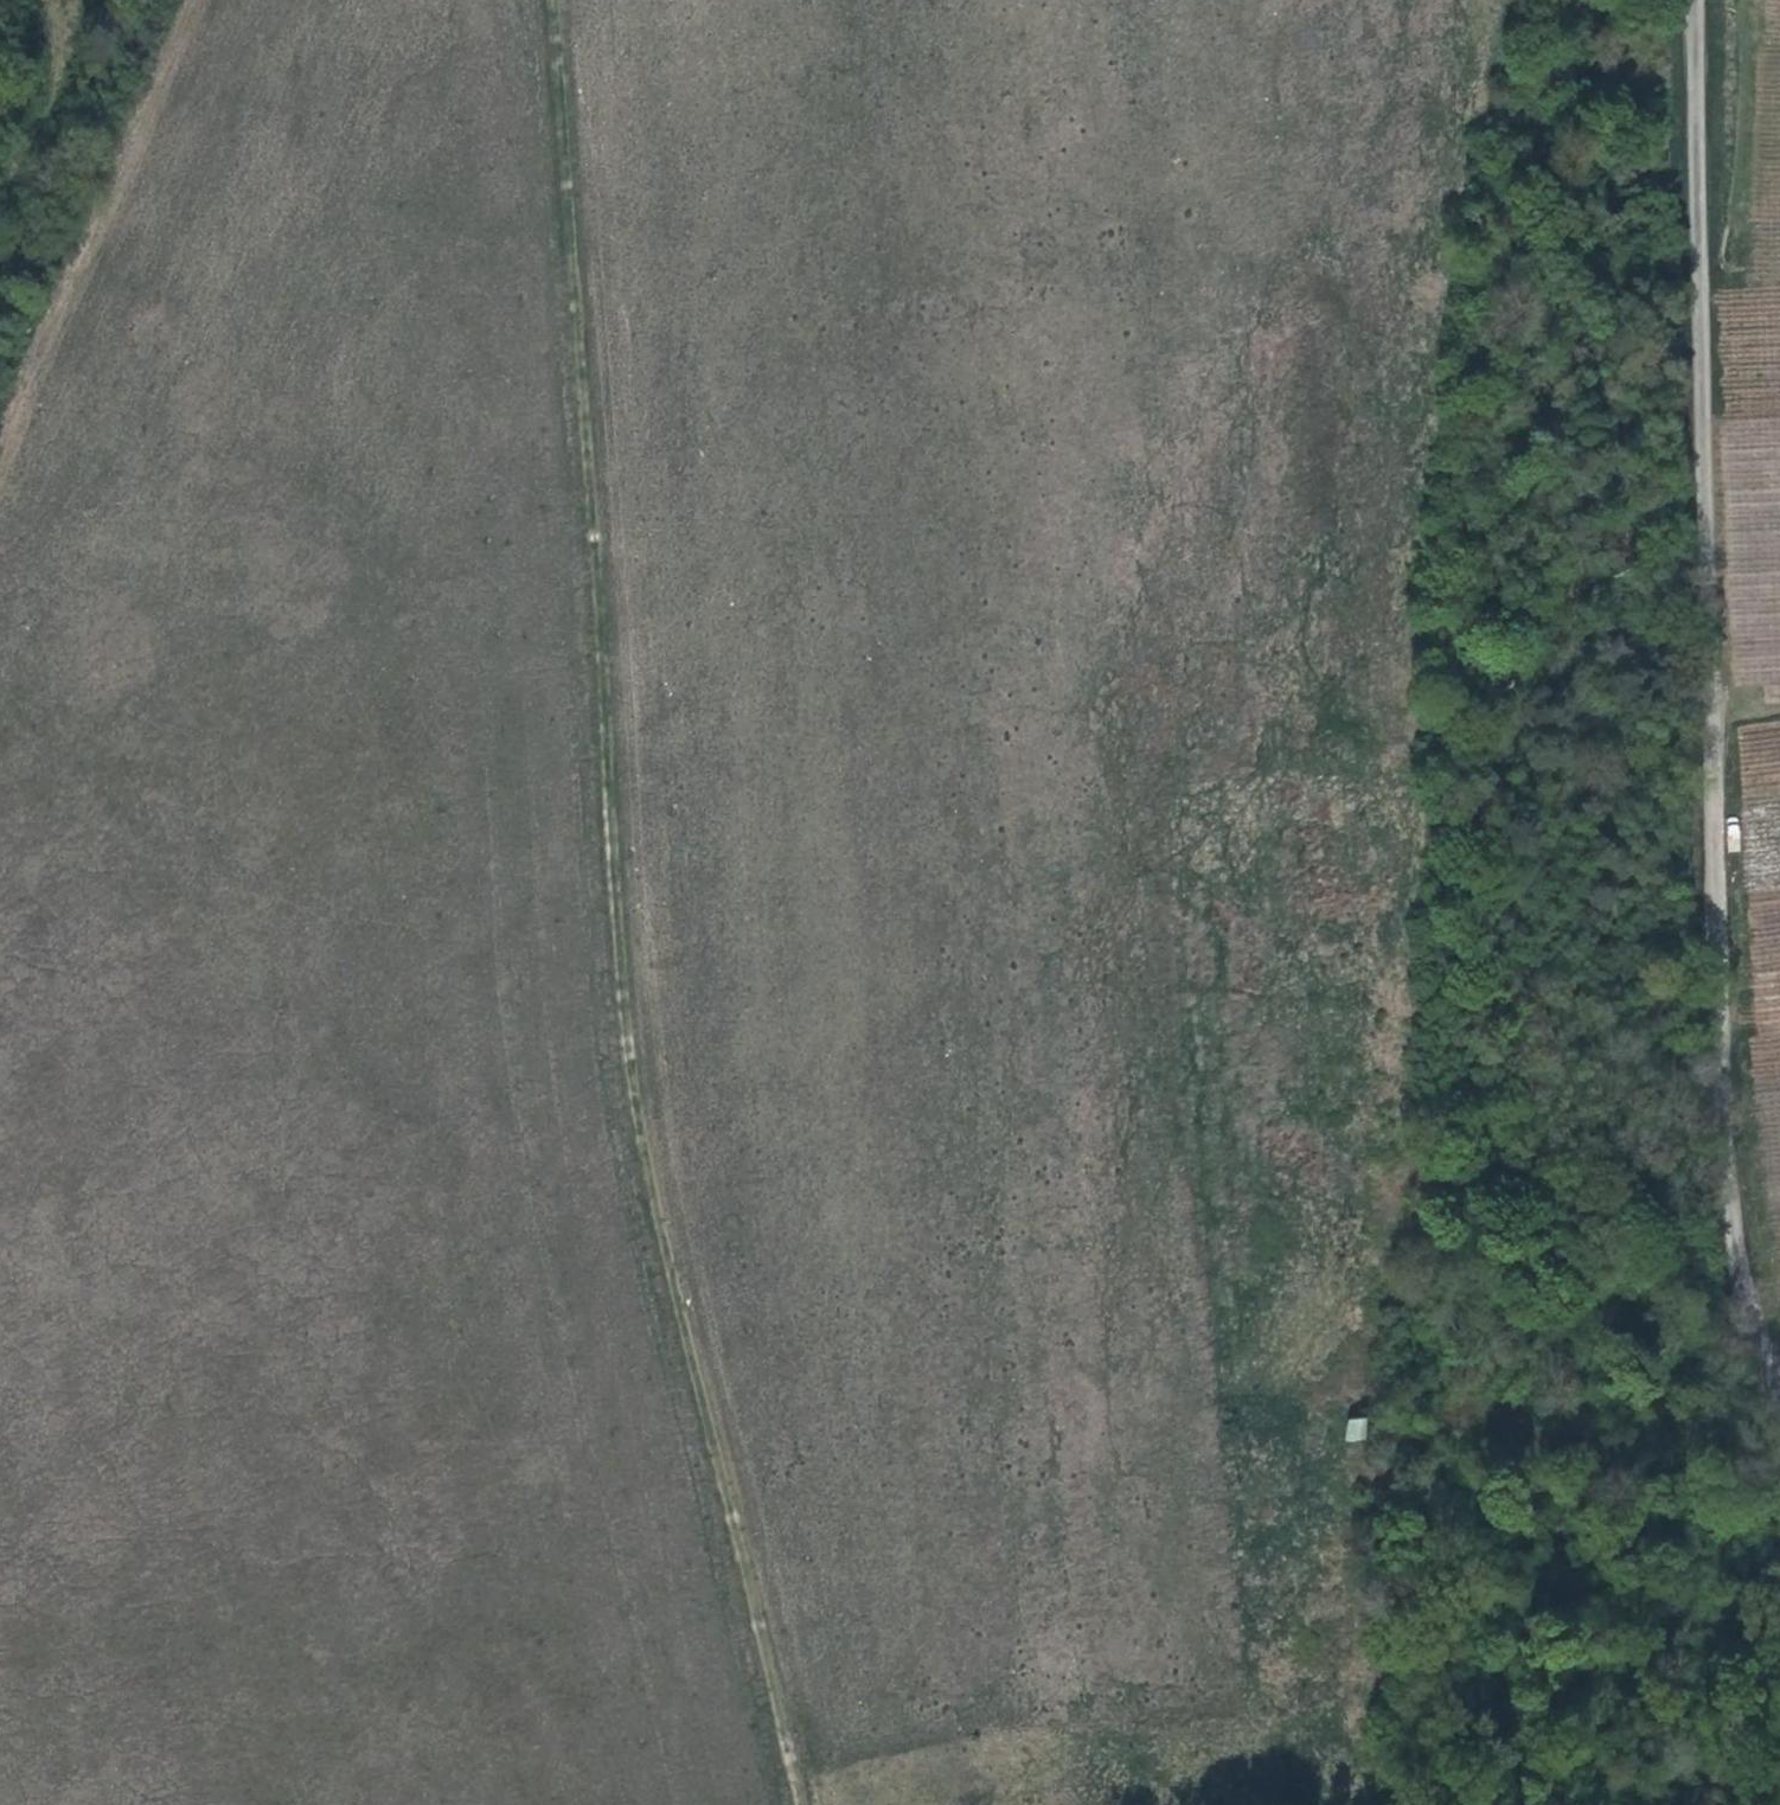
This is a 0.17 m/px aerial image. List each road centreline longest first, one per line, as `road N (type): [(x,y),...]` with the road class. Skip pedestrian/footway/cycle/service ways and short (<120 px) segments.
road 1 (track): [(564,0),(651,1088),(697,1371),(811,1804)]
road 2 (unclassified): [(1703,0),(1726,961),(1752,1244),(1779,1376)]

